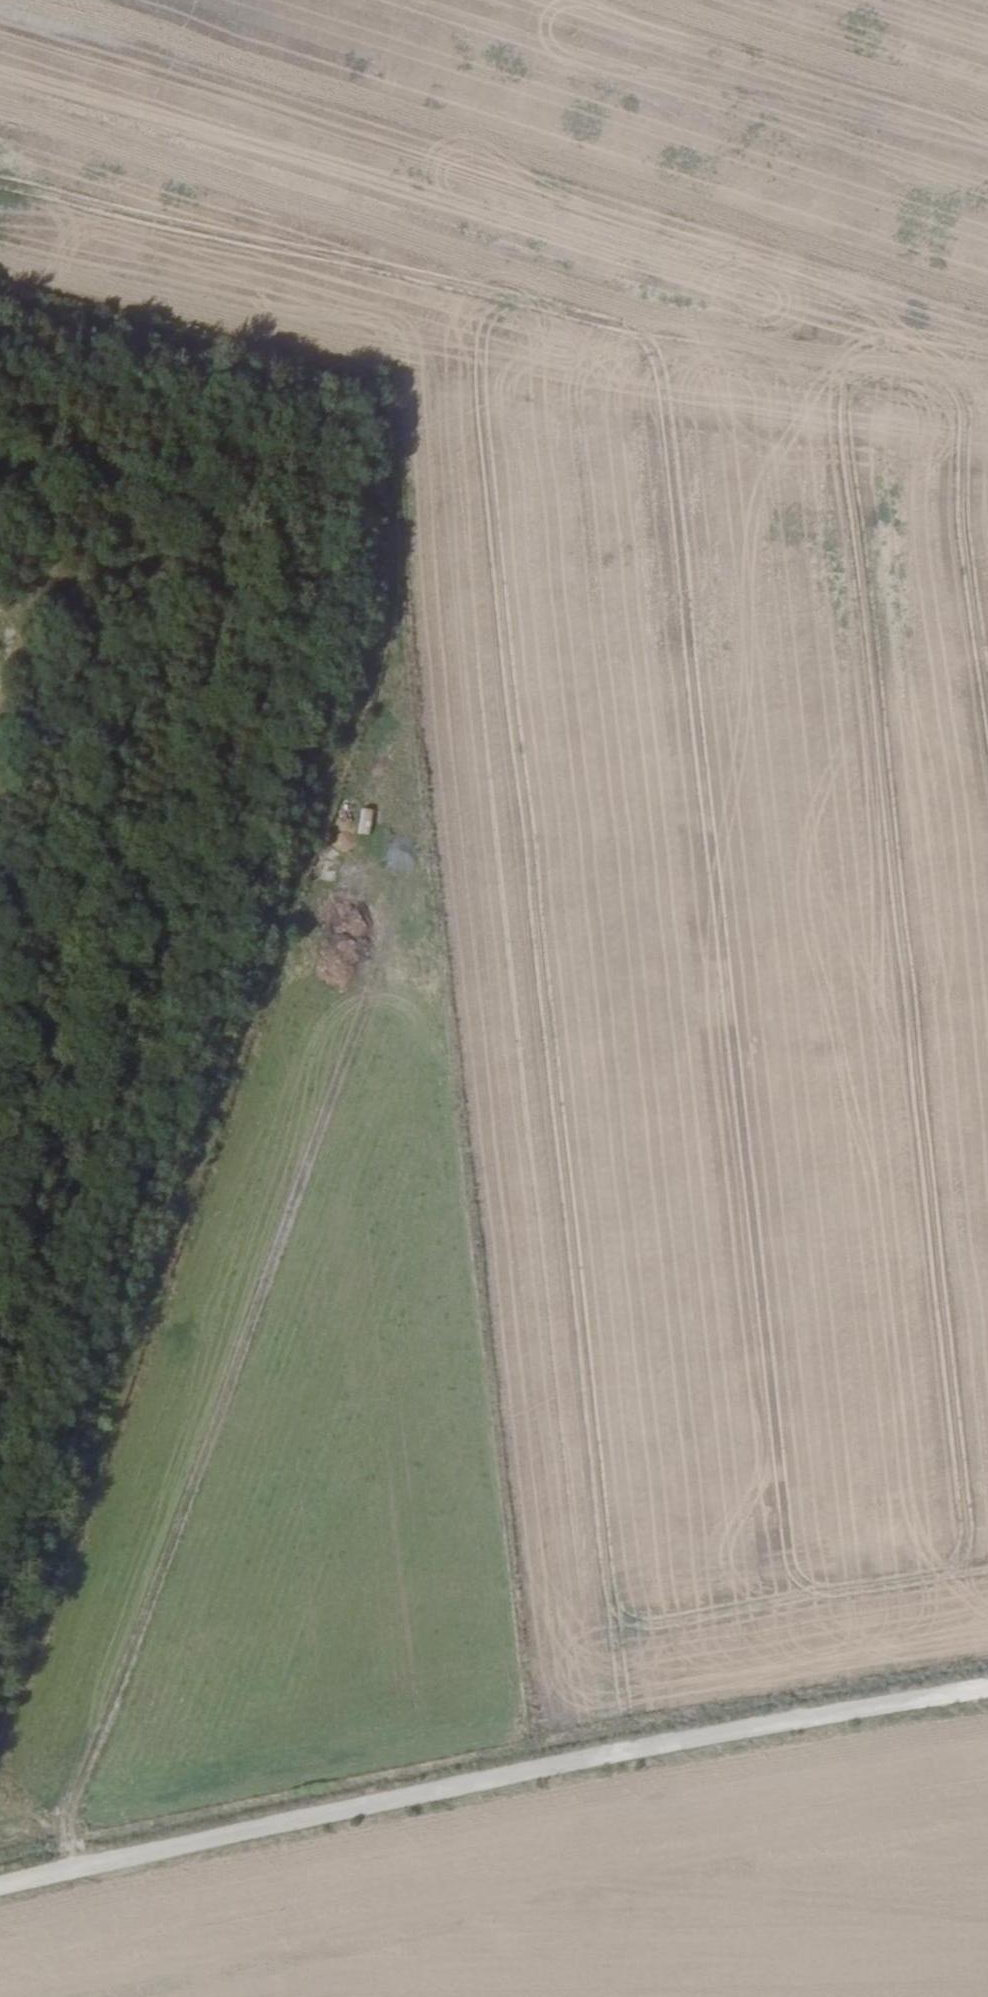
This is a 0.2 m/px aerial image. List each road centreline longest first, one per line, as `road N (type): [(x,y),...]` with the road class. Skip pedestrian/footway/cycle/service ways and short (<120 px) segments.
road 1 (track): [(0,1885),(987,1686)]

